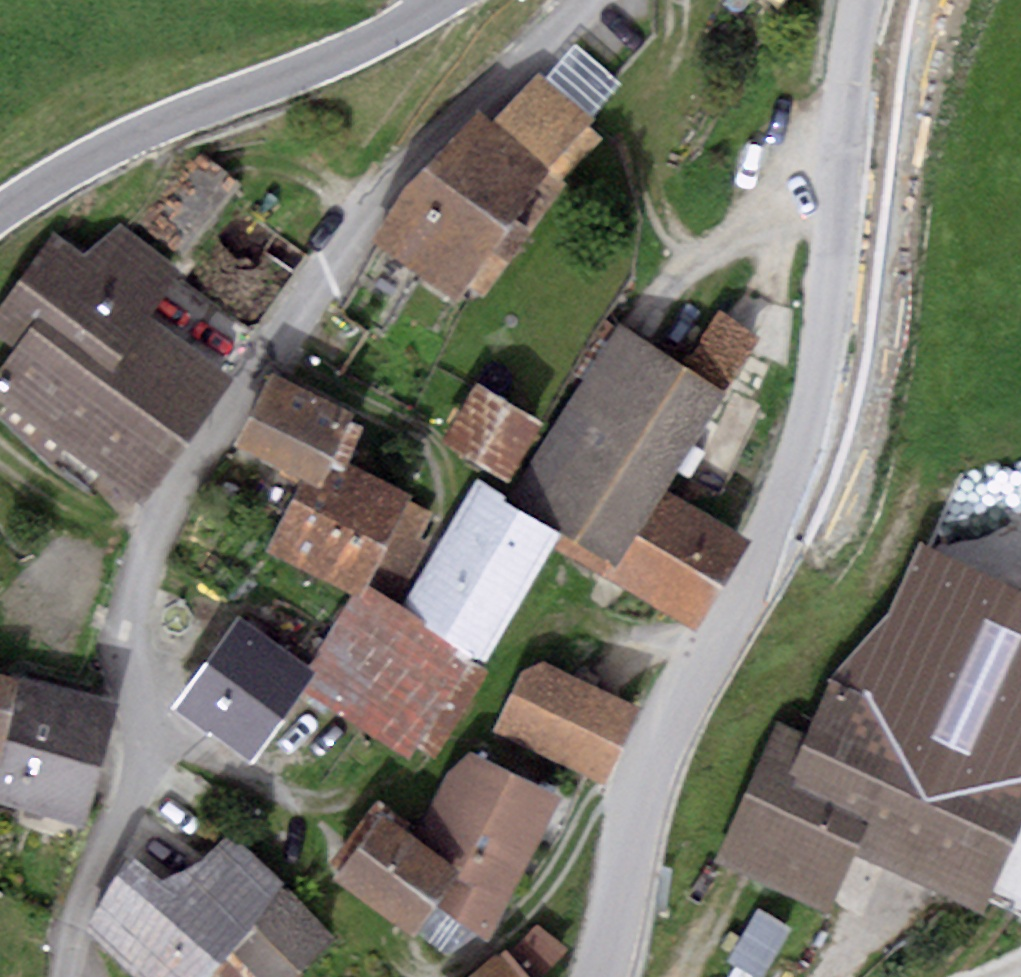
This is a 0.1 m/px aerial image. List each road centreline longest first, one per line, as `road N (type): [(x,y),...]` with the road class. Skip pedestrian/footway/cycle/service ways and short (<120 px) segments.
road 1 (tertiary): [(599,976),(657,761),(796,495),(827,333),(858,0)]
road 2 (residential): [(587,0),(440,138),(329,271),(169,505),(138,573),(131,646)]
road 3 (tertiary): [(441,0),(363,44),(132,137),(0,210)]
road 4 (track): [(678,0),(672,40),(648,87),(680,266)]

